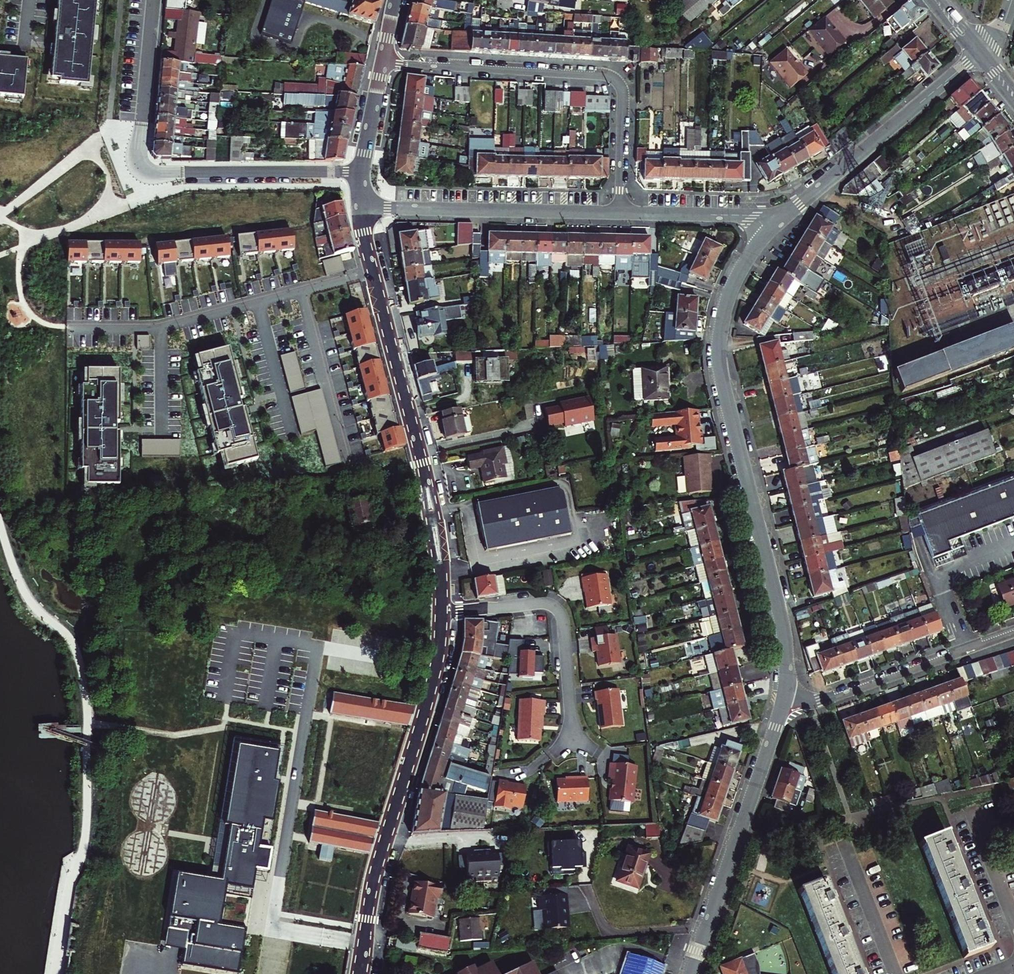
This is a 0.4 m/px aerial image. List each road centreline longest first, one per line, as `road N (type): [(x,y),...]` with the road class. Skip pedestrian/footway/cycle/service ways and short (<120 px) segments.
road 1 (residential): [(774,226),(735,276),(718,353),(782,625),(785,692)]
road 2 (residential): [(362,170),(145,166),(139,149),(153,0)]
road 3 (tertiary): [(359,973),(378,864),(435,672),(442,613)]
road 4 (residential): [(383,63),(614,78),(624,98),(621,213)]
road 5 (tertiary): [(442,613),(428,492),(373,273)]
road 6 (residential): [(785,692),(691,973)]
road 7 (residential): [(774,226),(979,54)]
road 8 (residential): [(361,207),(621,213)]
road 9 (residential): [(442,613),(540,603),(557,610),(573,744)]
road 10 (residential): [(1013,632),(819,702),(785,692)]
road 11 (residential): [(304,291),(349,460)]
road 12 (residential): [(621,213),(735,215),(774,226)]
road 13 (residential): [(843,841),(896,973)]
road 14 (residential): [(257,303),(293,435)]
road 15 (residential): [(970,809),(1013,923)]

